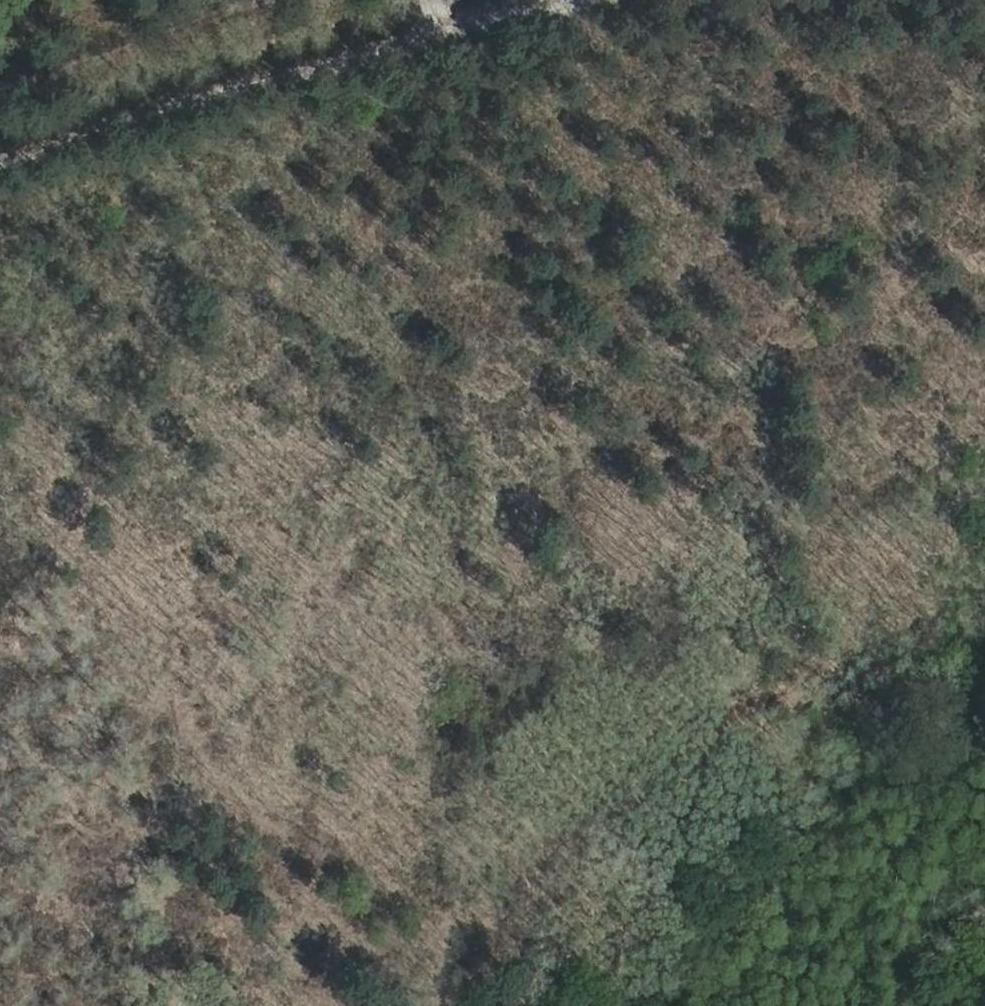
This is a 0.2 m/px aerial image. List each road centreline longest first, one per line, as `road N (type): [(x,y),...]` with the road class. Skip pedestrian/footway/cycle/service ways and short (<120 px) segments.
road 1 (track): [(606,0),(0,168)]

